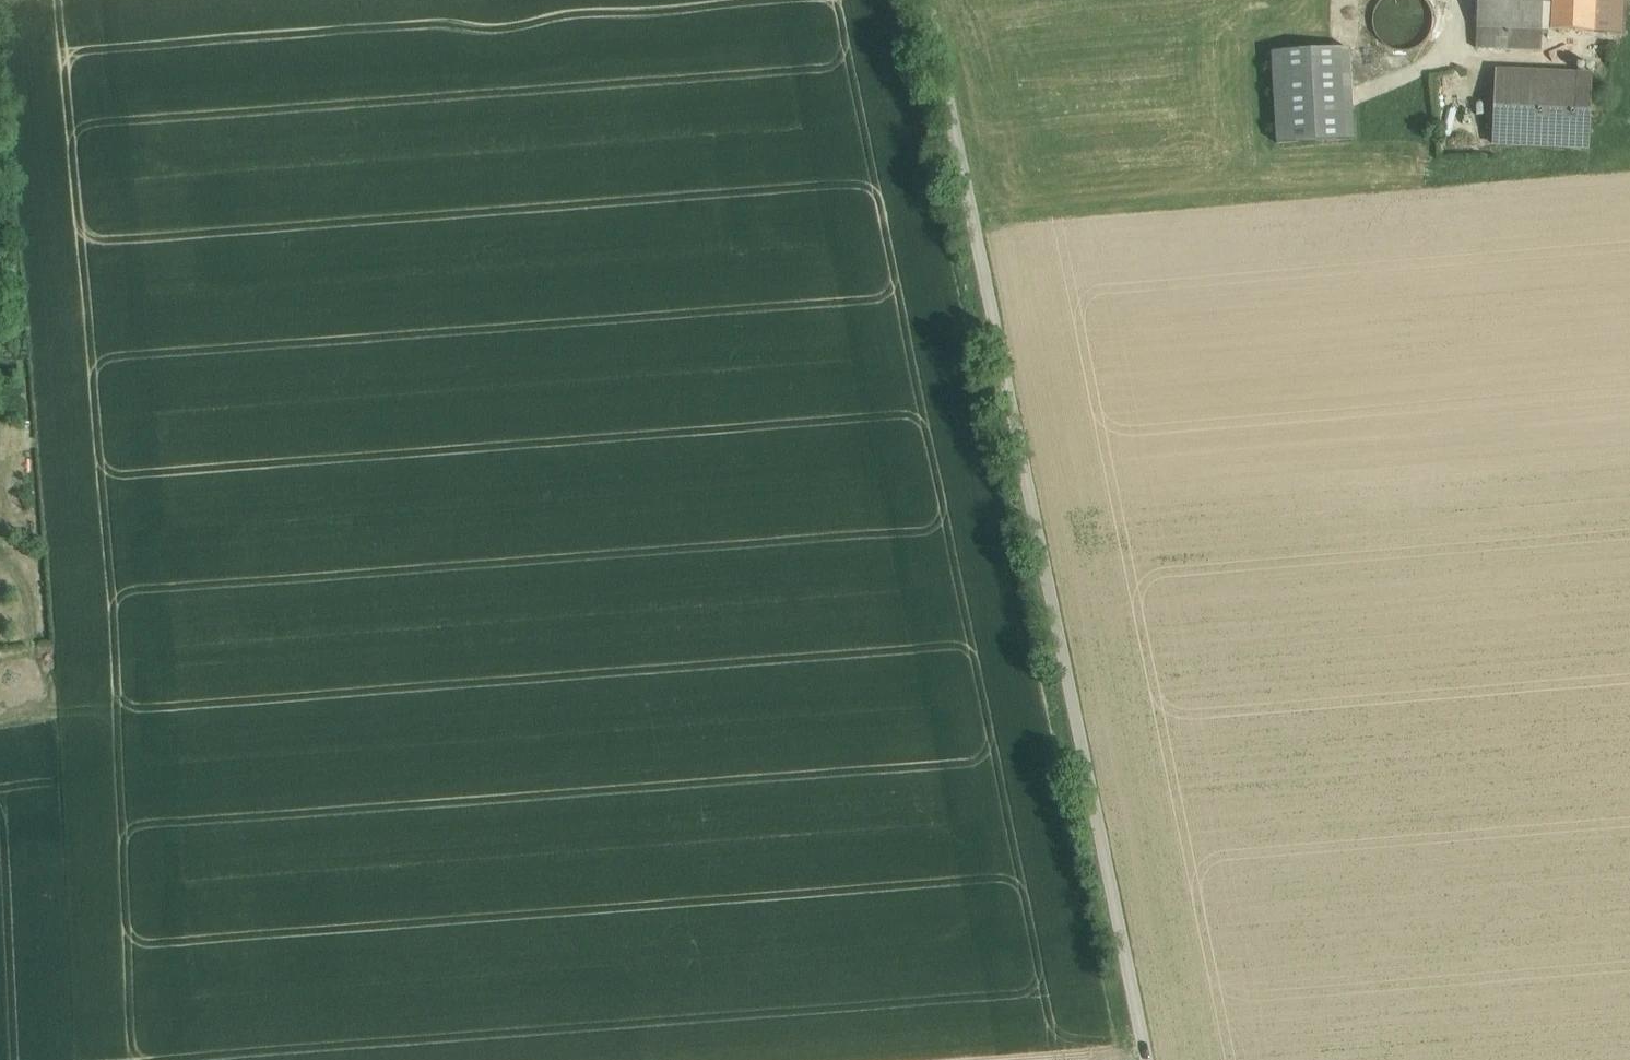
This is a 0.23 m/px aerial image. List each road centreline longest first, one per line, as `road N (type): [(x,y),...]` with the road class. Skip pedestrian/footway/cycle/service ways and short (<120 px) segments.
road 1 (track): [(1157,1059),(927,0)]

